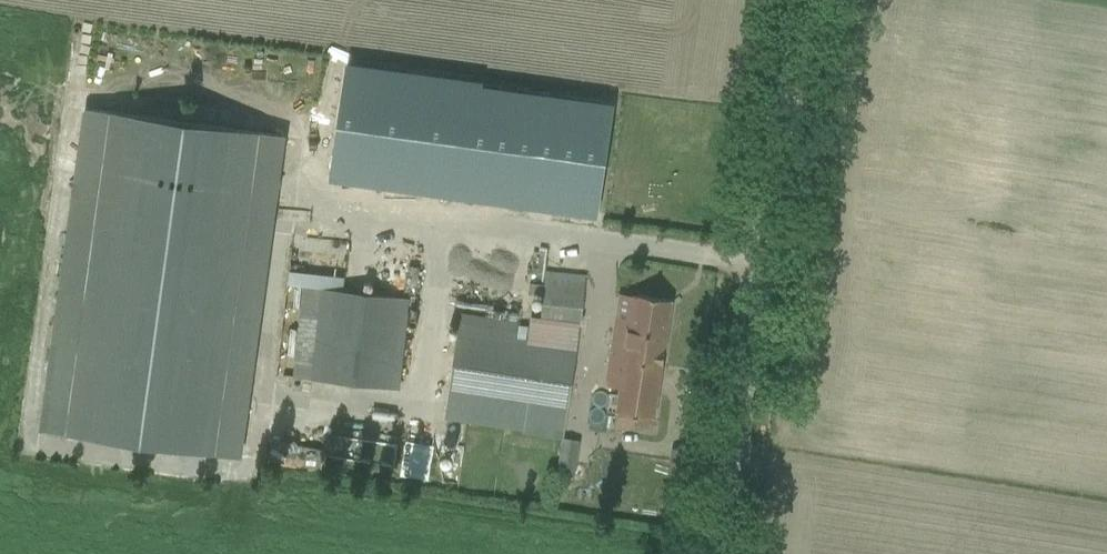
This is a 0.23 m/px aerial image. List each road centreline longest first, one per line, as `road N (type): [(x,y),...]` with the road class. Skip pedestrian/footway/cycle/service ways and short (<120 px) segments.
road 1 (unclassified): [(713,553),(798,0)]

